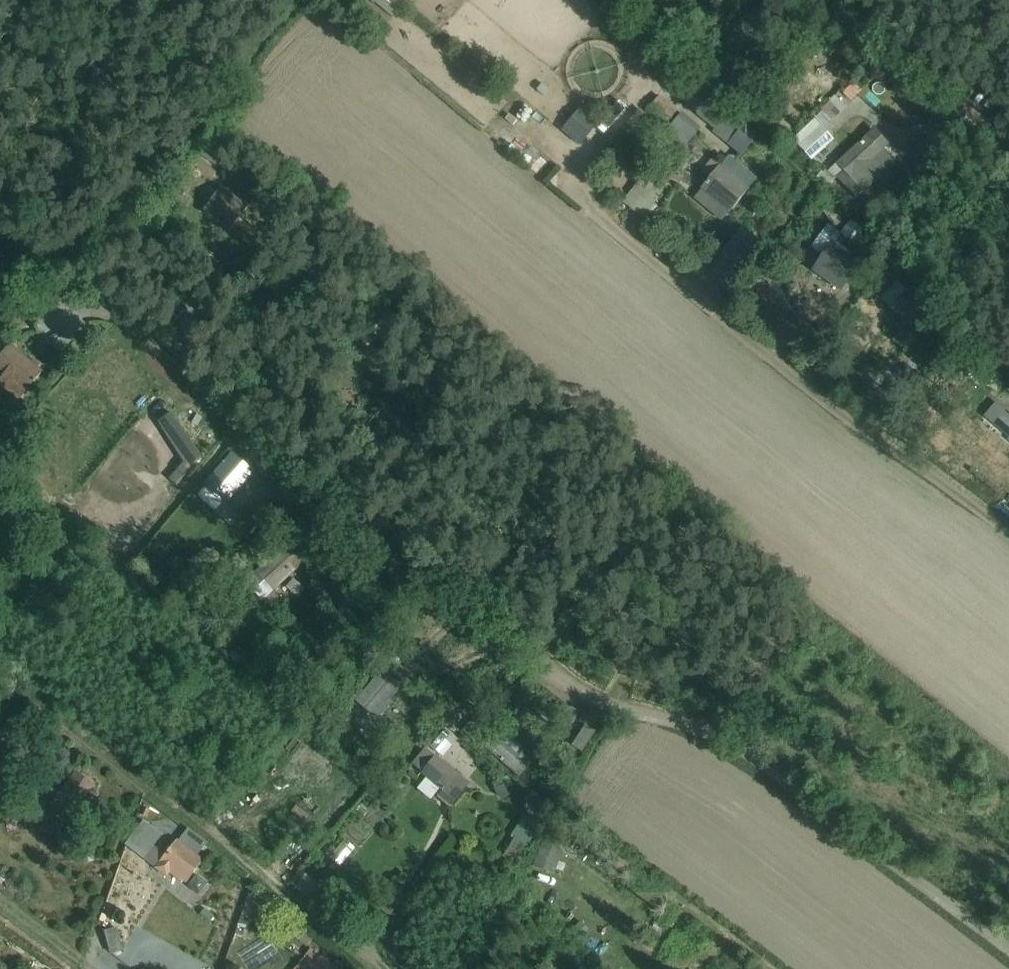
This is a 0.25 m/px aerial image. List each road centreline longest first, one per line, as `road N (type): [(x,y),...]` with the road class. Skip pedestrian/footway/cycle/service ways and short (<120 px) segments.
road 1 (residential): [(1008,957),(724,735),(592,712),(128,334)]
road 2 (residential): [(724,323),(838,422),(909,451),(1008,530)]
road 3 (residential): [(816,0),(1008,159)]

